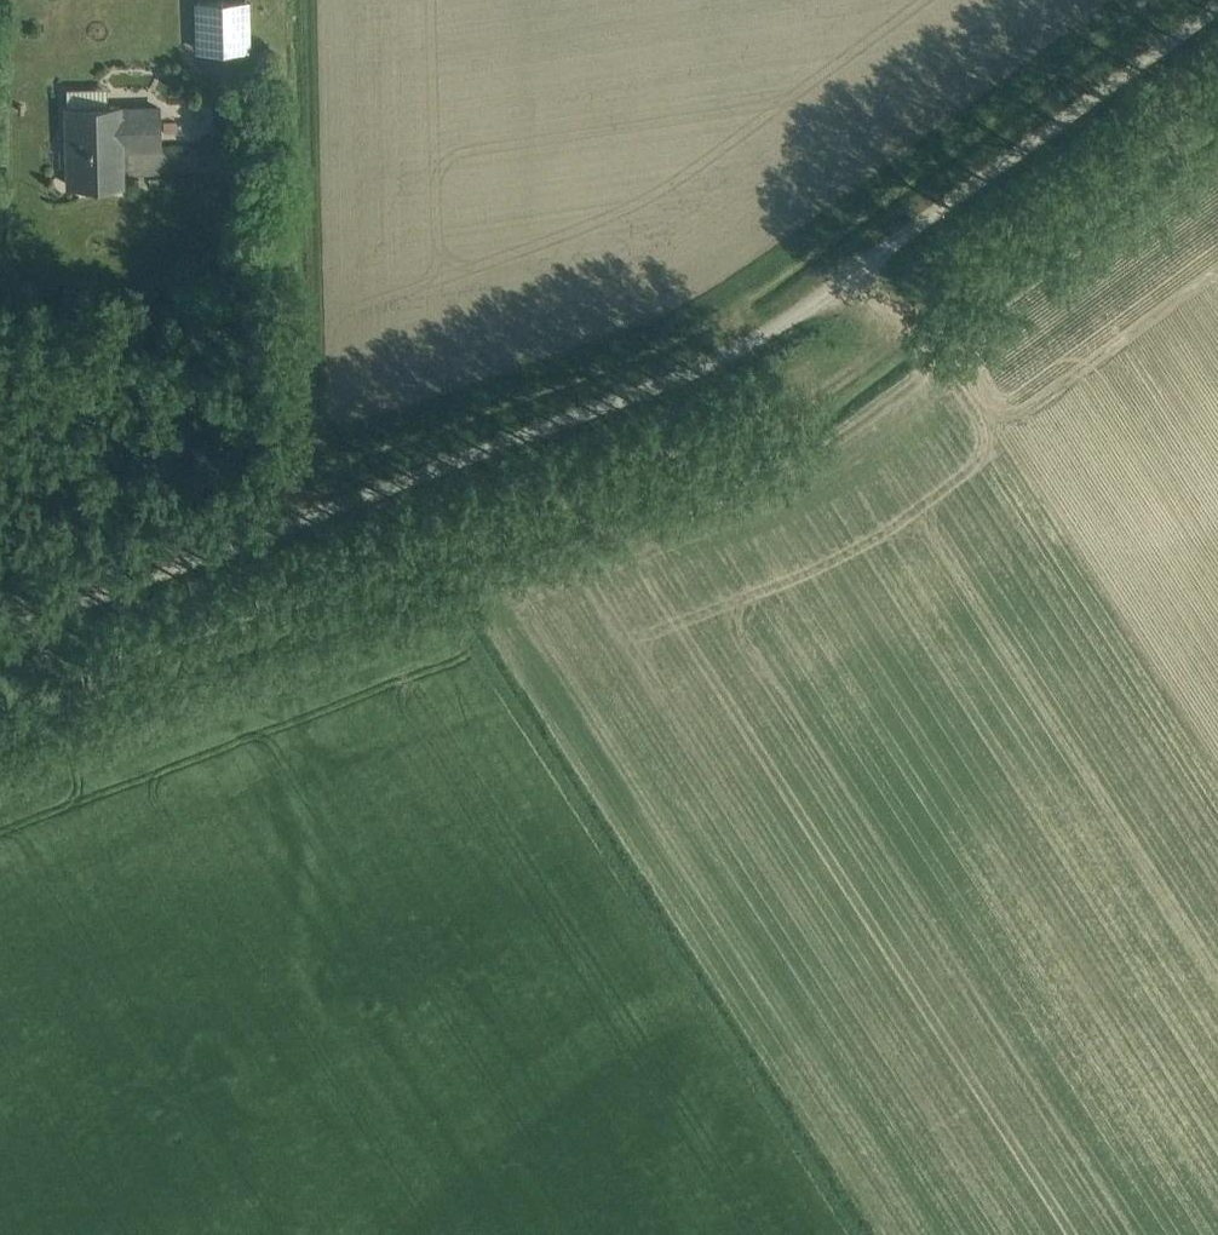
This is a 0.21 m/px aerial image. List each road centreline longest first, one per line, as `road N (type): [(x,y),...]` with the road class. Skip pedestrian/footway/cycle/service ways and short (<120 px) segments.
road 1 (unclassified): [(0,637),(645,393),(743,348),(1217,9)]

